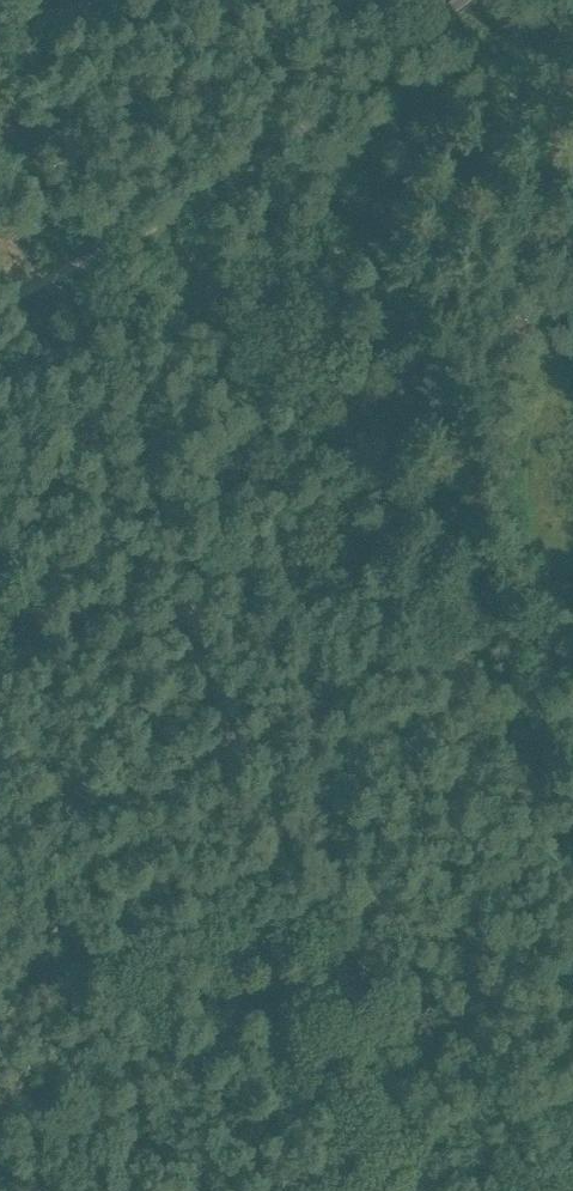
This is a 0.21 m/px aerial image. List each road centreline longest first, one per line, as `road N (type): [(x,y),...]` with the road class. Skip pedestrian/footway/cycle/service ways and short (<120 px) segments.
road 1 (track): [(376,1190),(314,780),(264,290),(264,161)]
road 2 (track): [(0,303),(264,161)]
road 3 (track): [(264,161),(432,32)]

